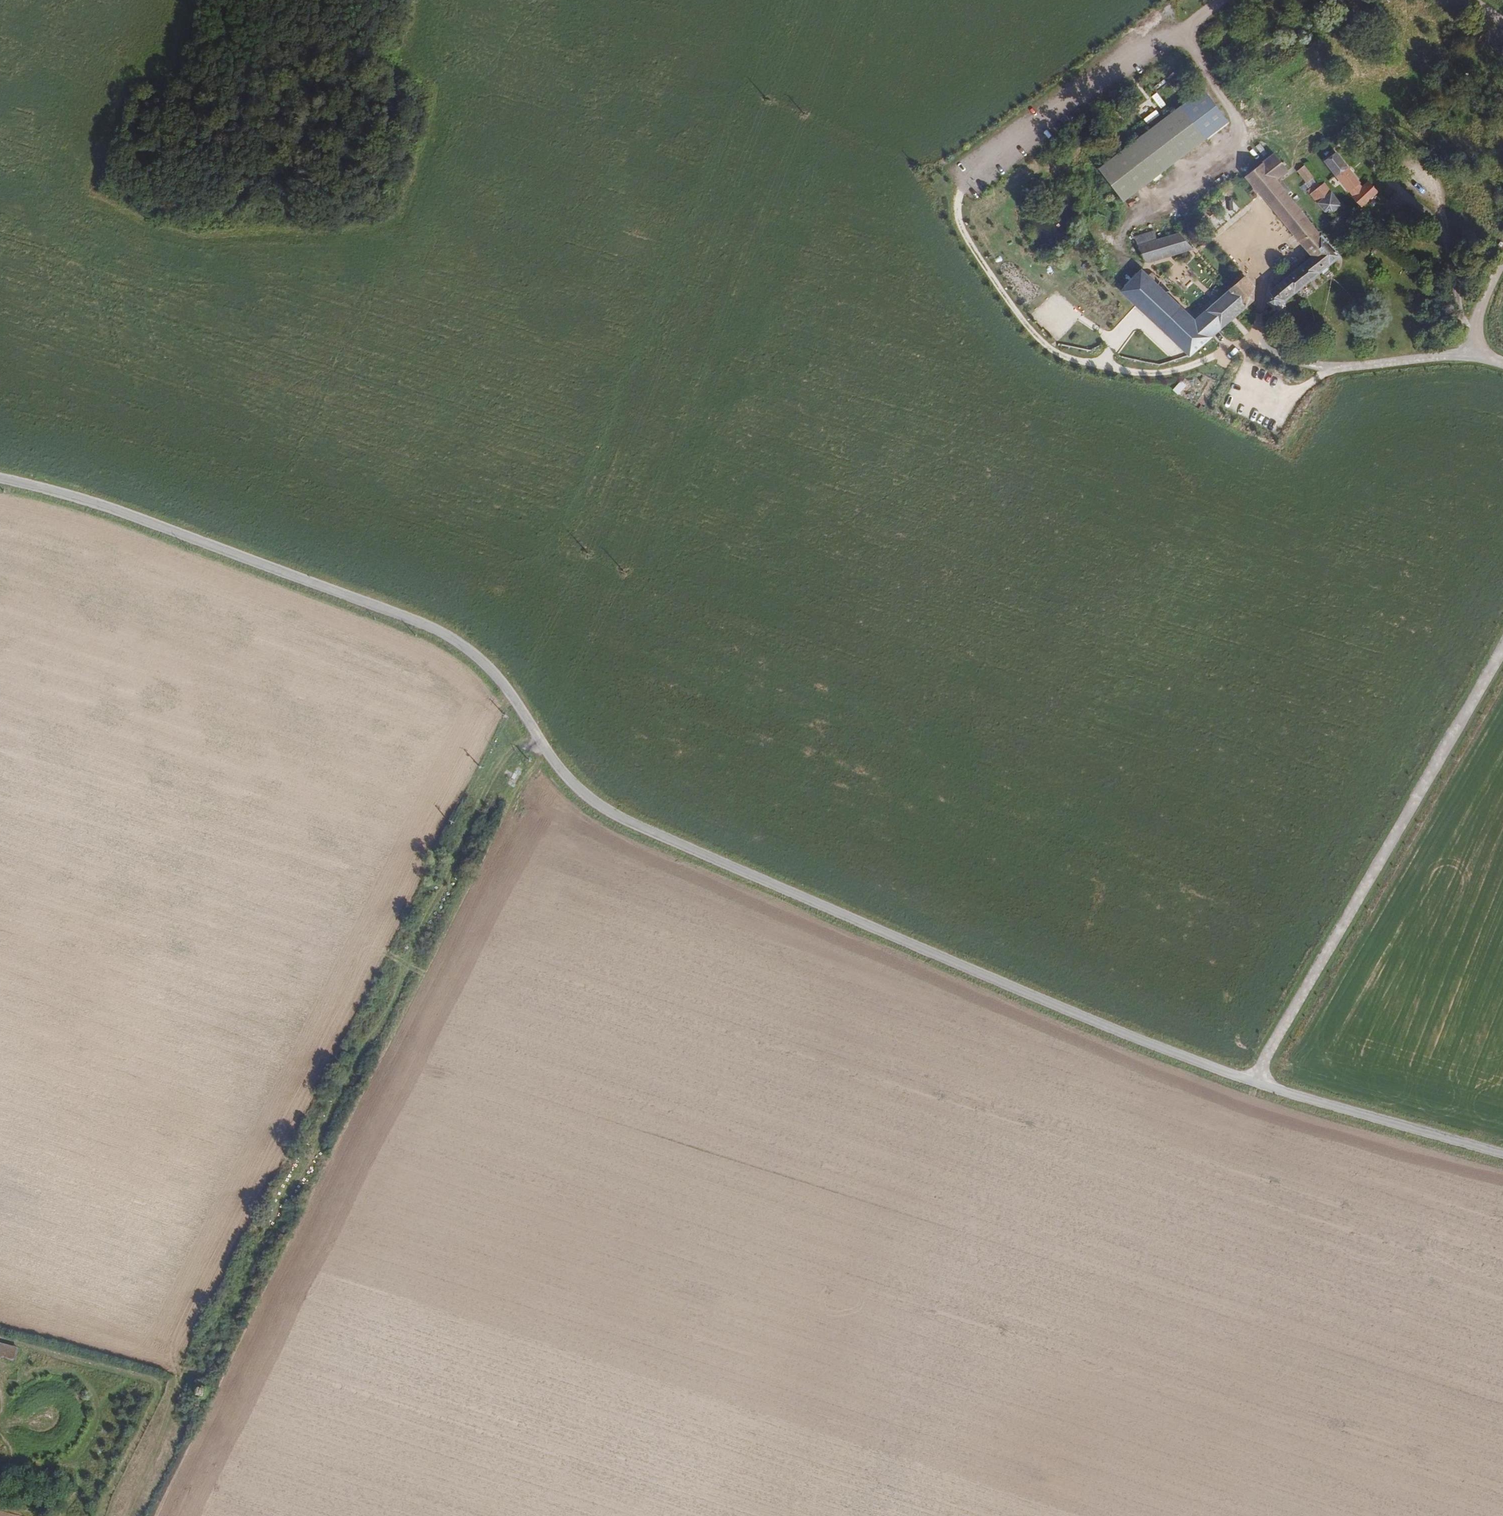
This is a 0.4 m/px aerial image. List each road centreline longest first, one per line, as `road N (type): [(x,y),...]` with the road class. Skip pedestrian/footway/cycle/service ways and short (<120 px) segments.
road 1 (unclassified): [(1502,1154),(1252,1083),(649,831),(572,783),(500,679),(461,642),(150,523),(0,479)]
road 2 (track): [(1476,333),(1458,300),(1440,195),(1404,162)]

